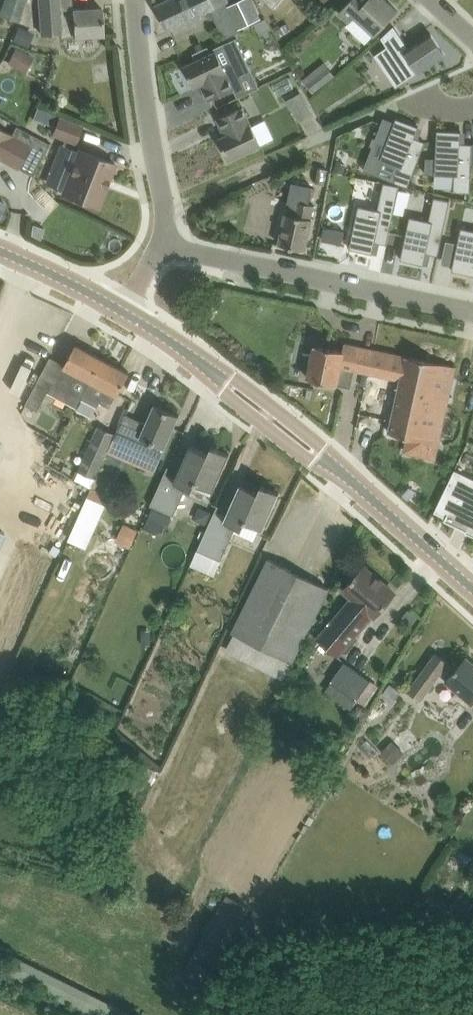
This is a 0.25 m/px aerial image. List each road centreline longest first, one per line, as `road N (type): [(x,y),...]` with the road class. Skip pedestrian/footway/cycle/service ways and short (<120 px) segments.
road 1 (tertiary): [(472,585),(316,443),(127,311)]
road 2 (residential): [(472,312),(169,251)]
road 3 (unclassified): [(169,251),(134,0)]
road 4 (tertiary): [(127,311),(0,244)]

